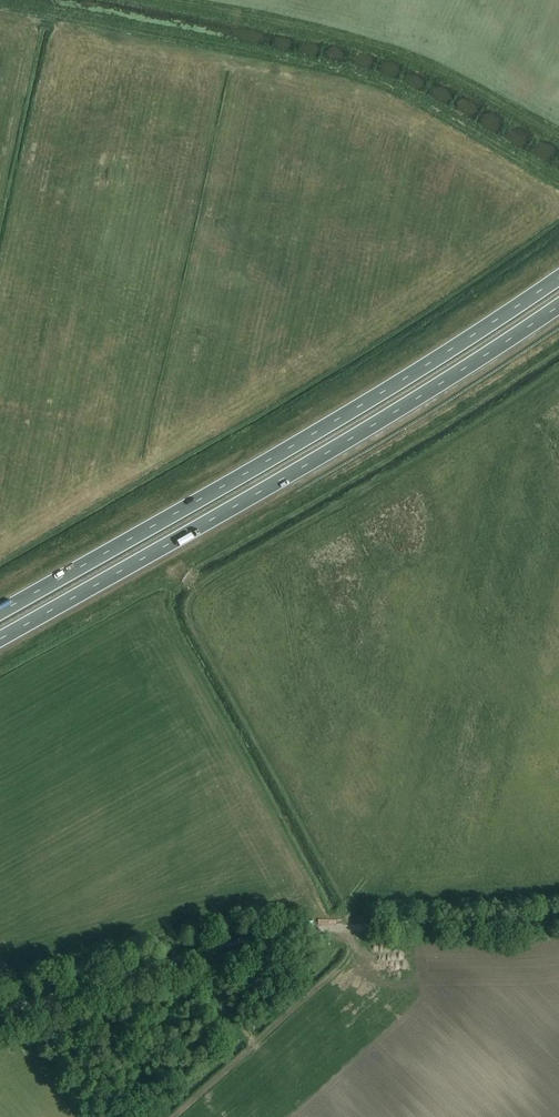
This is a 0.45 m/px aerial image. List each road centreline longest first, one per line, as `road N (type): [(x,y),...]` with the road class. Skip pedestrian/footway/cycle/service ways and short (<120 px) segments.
road 1 (trunk): [(558,279),(343,418),(0,613)]
road 2 (trunk): [(0,640),(362,433),(558,306)]
road 3 (unclassified): [(0,1014),(236,944),(370,928)]
road 4 (track): [(370,928),(558,920)]

